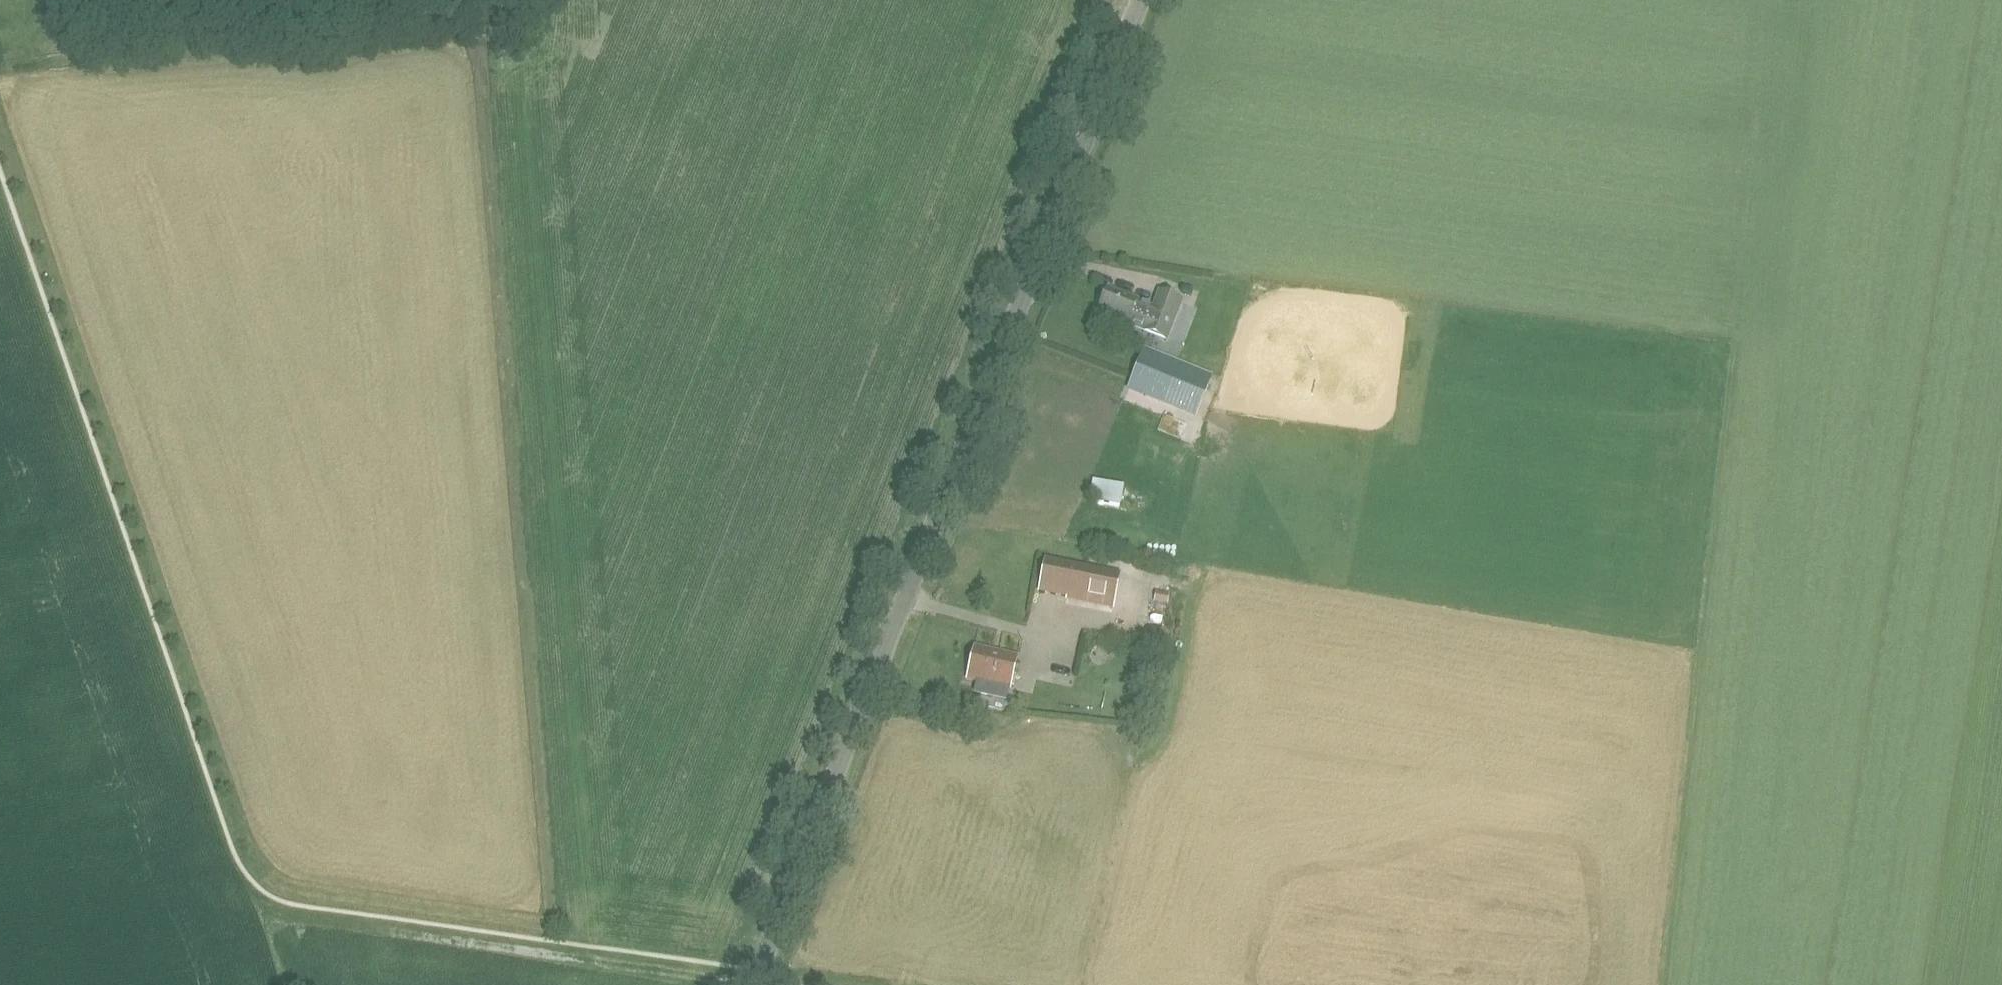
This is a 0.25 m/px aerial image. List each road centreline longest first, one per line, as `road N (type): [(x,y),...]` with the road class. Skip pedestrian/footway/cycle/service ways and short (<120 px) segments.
road 1 (unclassified): [(753,984),(1142,0)]
road 2 (track): [(783,984),(260,915)]

